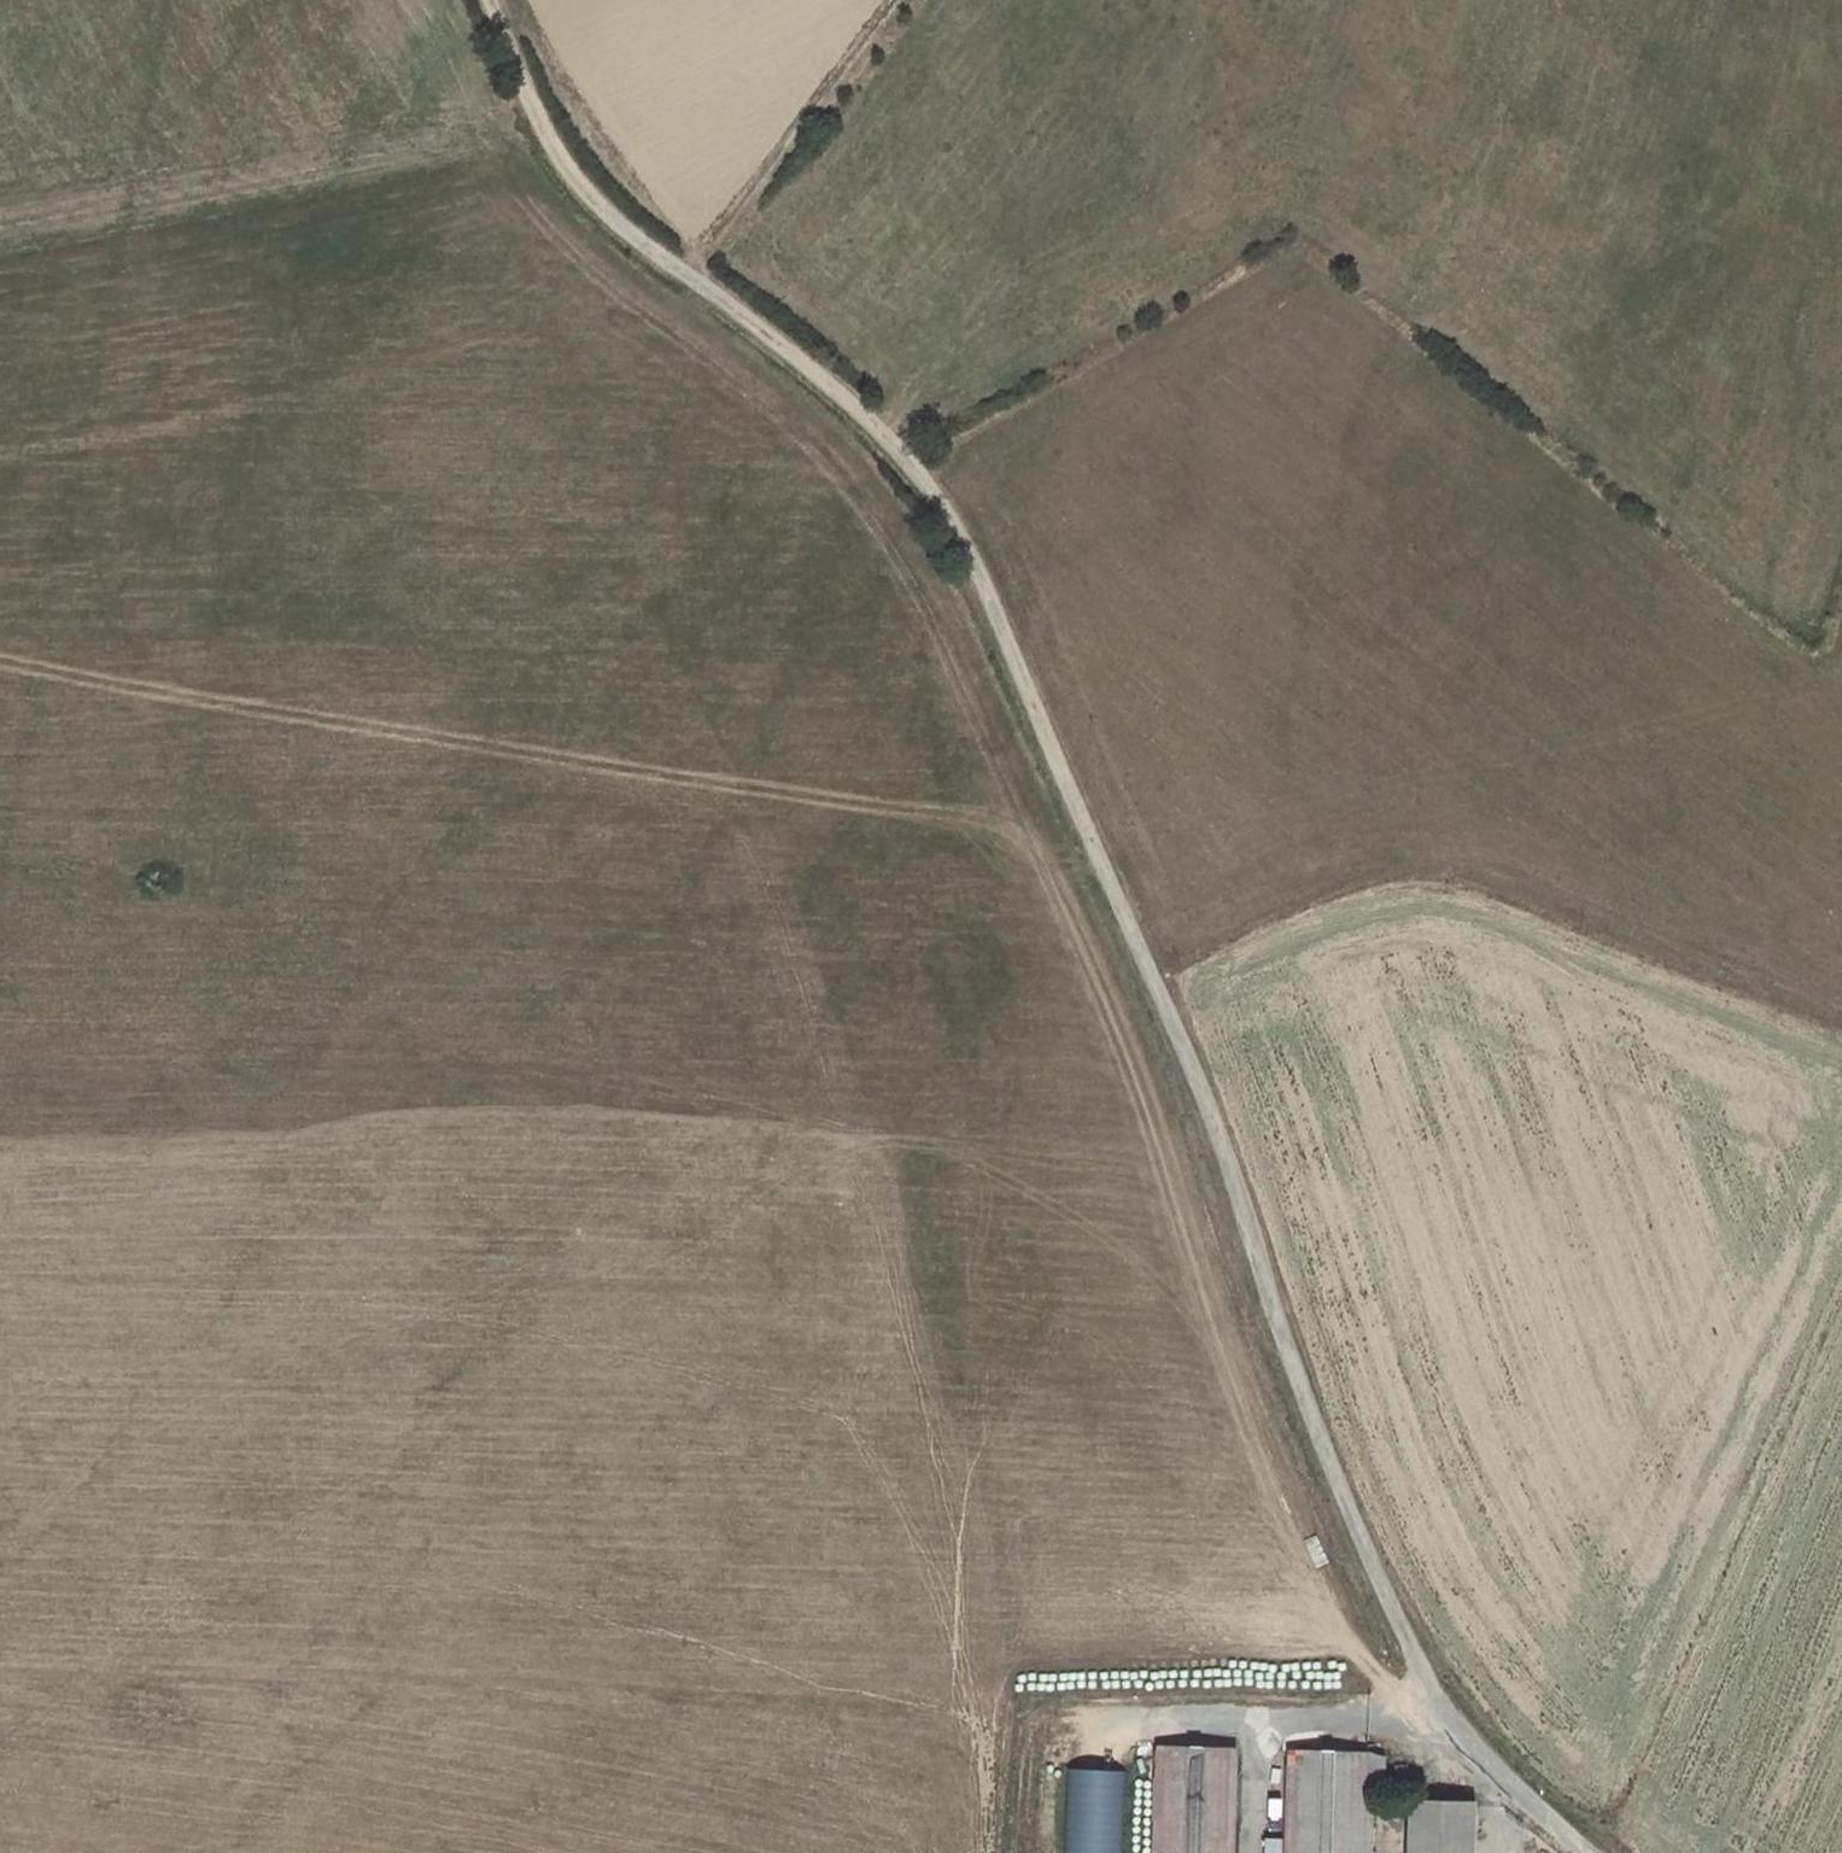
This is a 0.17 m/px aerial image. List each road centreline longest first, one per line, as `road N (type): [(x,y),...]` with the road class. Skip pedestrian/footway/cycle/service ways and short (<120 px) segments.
road 1 (track): [(1585,1852),(1502,1783),(1403,1655),(1177,1047),(955,542),(905,467),(789,356),(583,200),(529,117),(486,0)]

